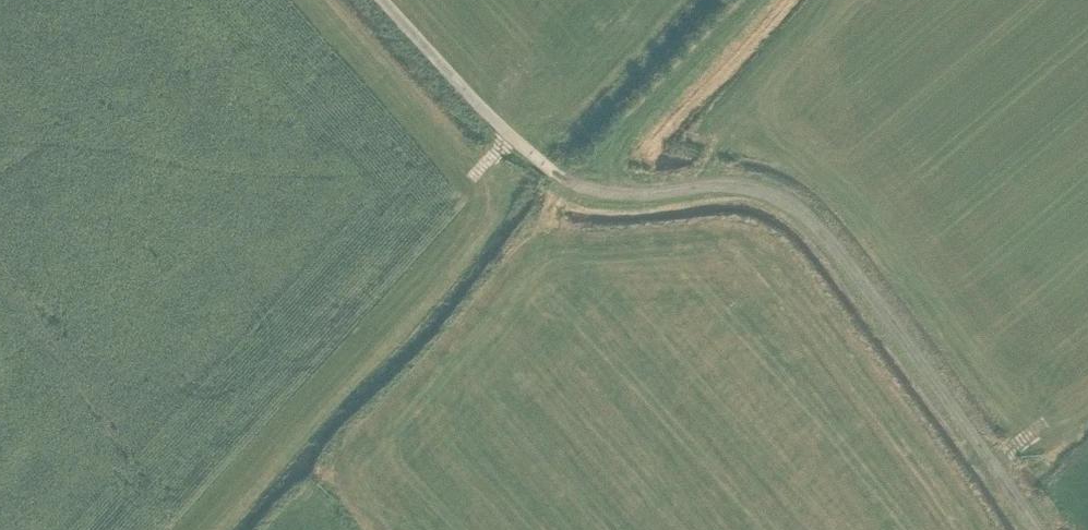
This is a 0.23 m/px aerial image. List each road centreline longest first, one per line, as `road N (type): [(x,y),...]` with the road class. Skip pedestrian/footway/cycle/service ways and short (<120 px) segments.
road 1 (unclassified): [(1045,529),(809,222),(787,204),(717,186),(602,193),(552,169)]
road 2 (track): [(602,193),(622,136),(759,0)]
road 3 (track): [(552,169),(478,105),(382,0)]

